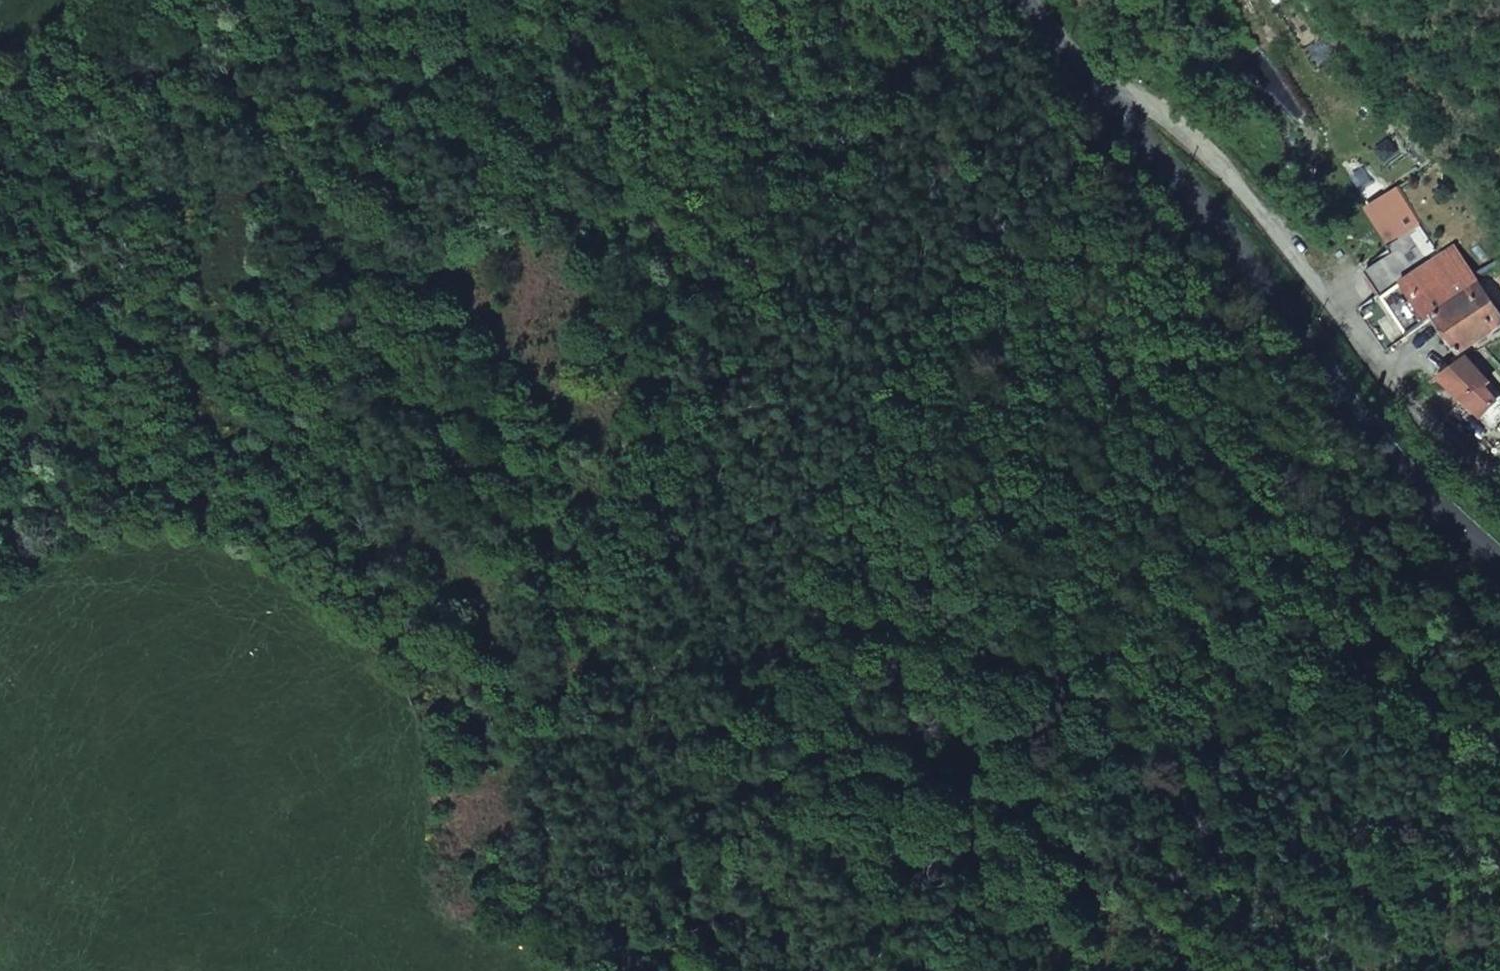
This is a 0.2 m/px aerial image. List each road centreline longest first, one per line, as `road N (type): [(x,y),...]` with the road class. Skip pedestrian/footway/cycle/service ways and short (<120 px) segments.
road 1 (secondary): [(1499,561),(1204,224),(1030,0)]

